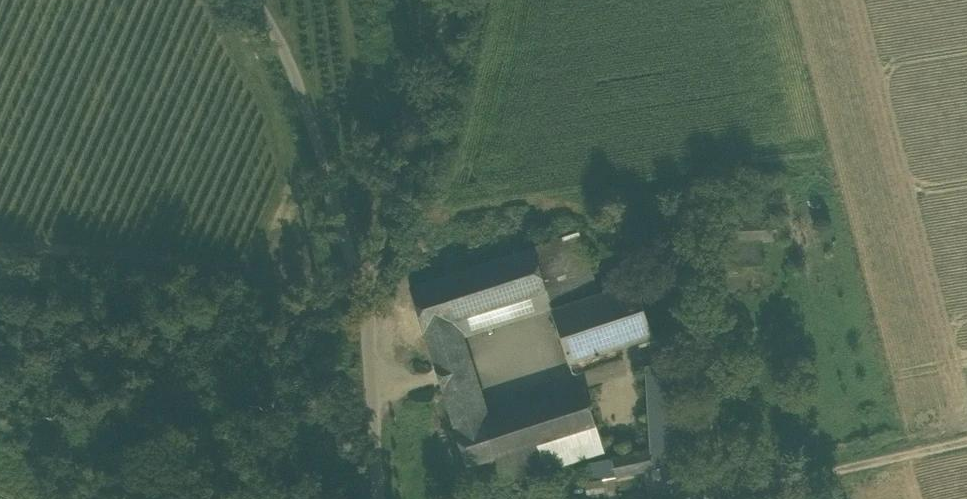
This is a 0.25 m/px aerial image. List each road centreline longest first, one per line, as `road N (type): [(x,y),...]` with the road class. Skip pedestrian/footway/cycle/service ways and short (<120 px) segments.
road 1 (track): [(0,231),(352,276)]
road 2 (residential): [(363,313),(307,81),(252,0)]
road 3 (residential): [(363,313),(454,0)]
road 4 (track): [(735,498),(966,452)]
road 5 (residential): [(380,498),(363,313)]

